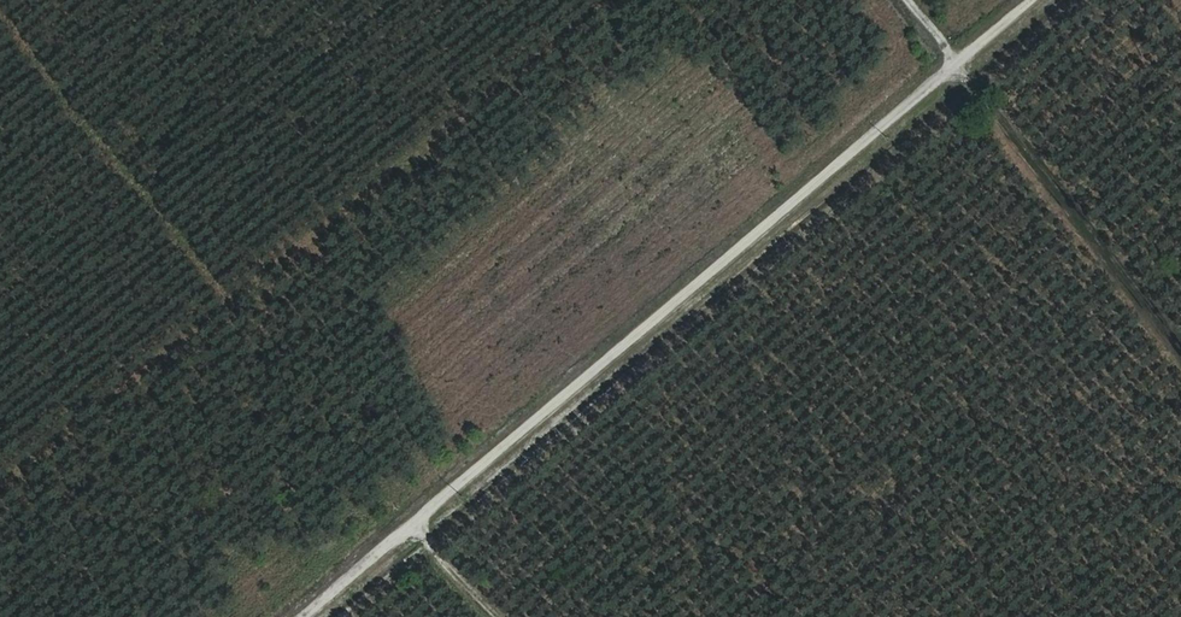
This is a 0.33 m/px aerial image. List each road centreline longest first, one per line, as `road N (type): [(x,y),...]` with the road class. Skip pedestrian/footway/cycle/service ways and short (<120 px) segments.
road 1 (track): [(300,616),(1032,0)]

